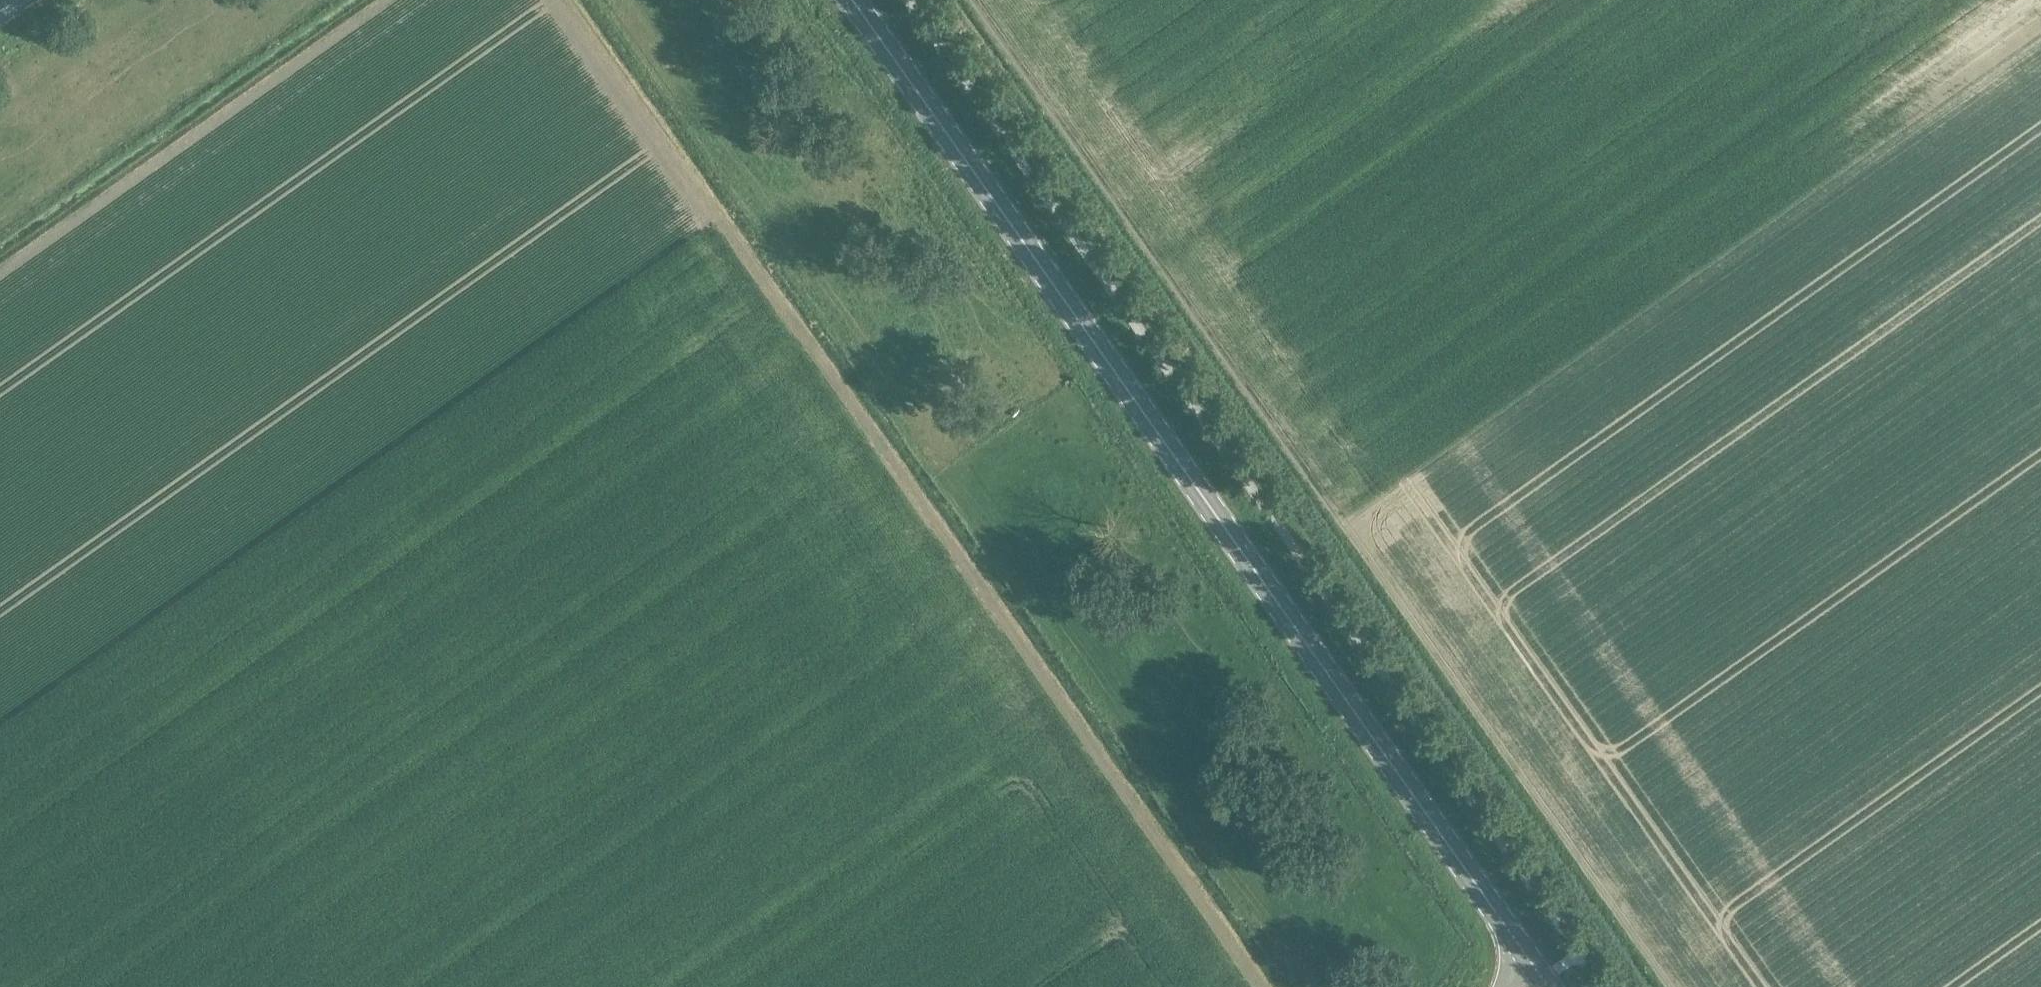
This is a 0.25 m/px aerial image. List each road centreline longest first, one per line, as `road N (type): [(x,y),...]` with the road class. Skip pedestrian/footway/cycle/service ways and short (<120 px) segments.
road 1 (secondary): [(1540,981),(1134,391),(851,0)]

